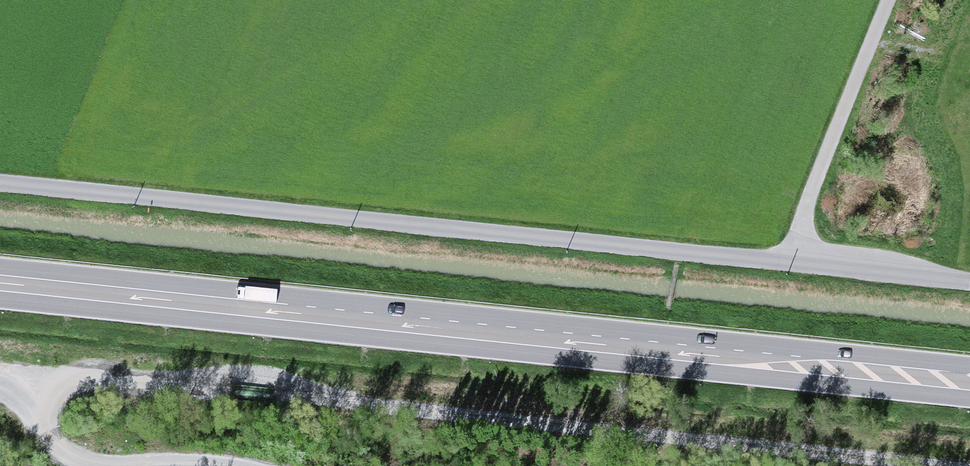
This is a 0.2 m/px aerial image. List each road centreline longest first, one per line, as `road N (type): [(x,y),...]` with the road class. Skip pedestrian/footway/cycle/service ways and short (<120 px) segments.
road 1 (primary): [(969,392),(0,288)]
road 2 (unclassified): [(969,284),(0,183)]

